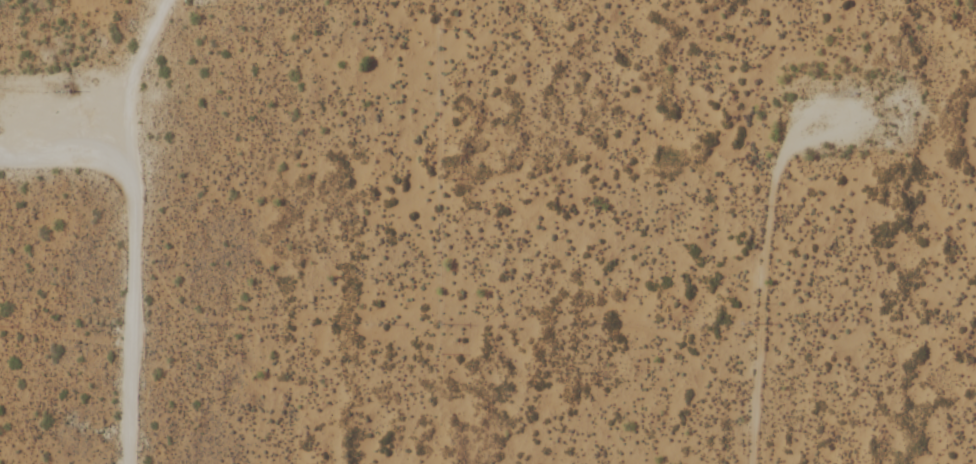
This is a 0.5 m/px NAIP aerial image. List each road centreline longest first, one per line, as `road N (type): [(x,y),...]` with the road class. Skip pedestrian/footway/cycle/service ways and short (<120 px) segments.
road 1 (residential): [(131,463),(135,175),(0,159)]
road 2 (residential): [(754,463),(773,183),(792,125)]

